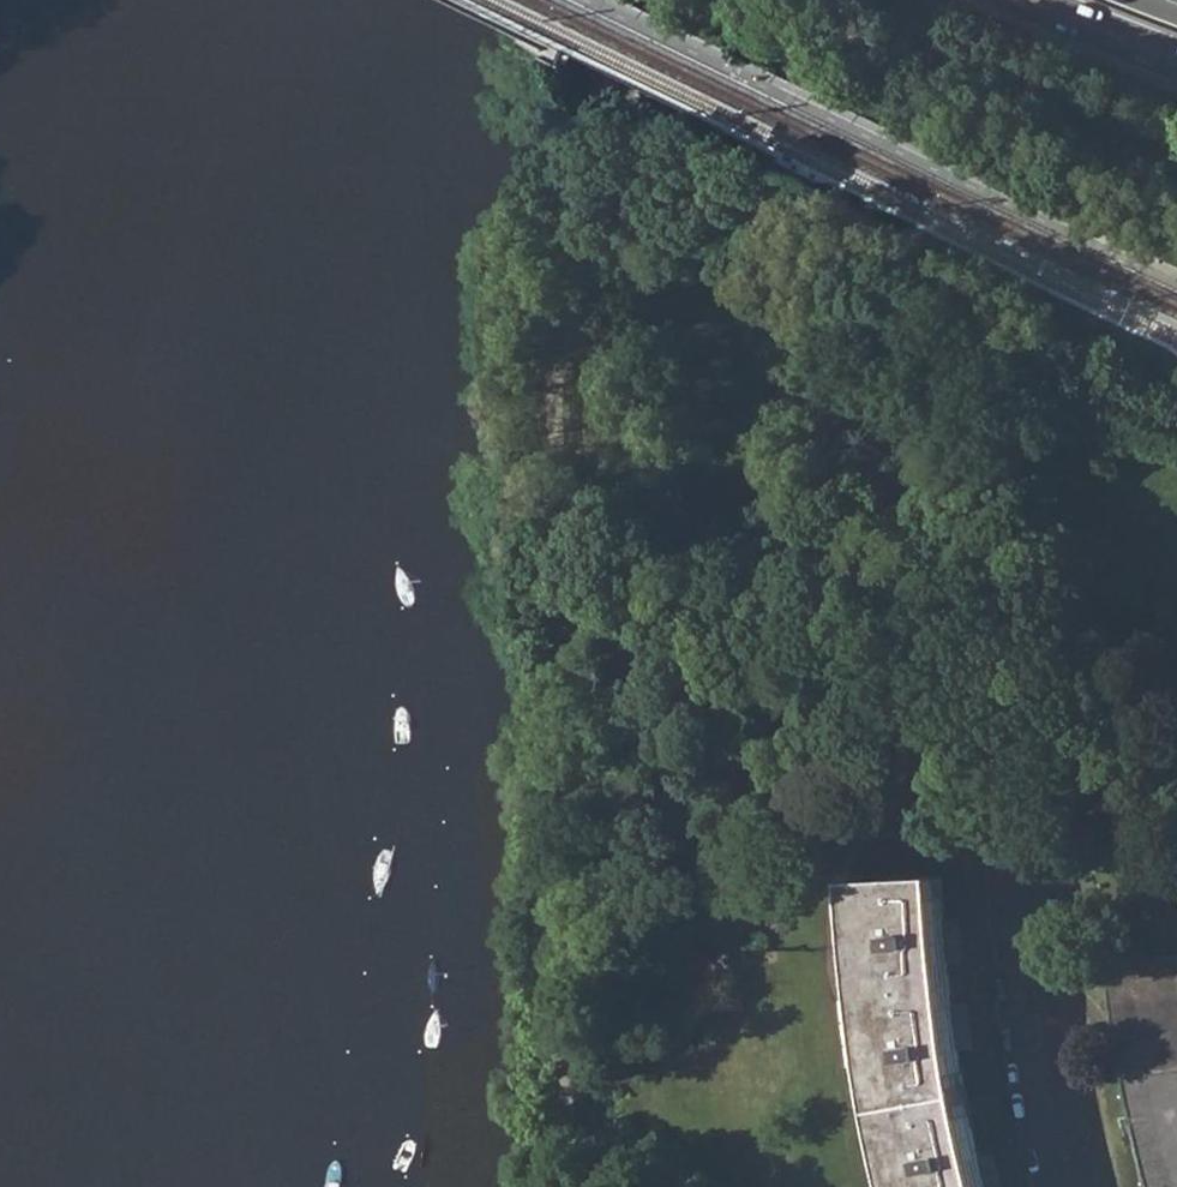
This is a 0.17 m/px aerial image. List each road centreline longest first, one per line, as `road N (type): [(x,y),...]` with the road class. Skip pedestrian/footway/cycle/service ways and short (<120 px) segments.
road 1 (trunk): [(1032,0),(1176,58)]

